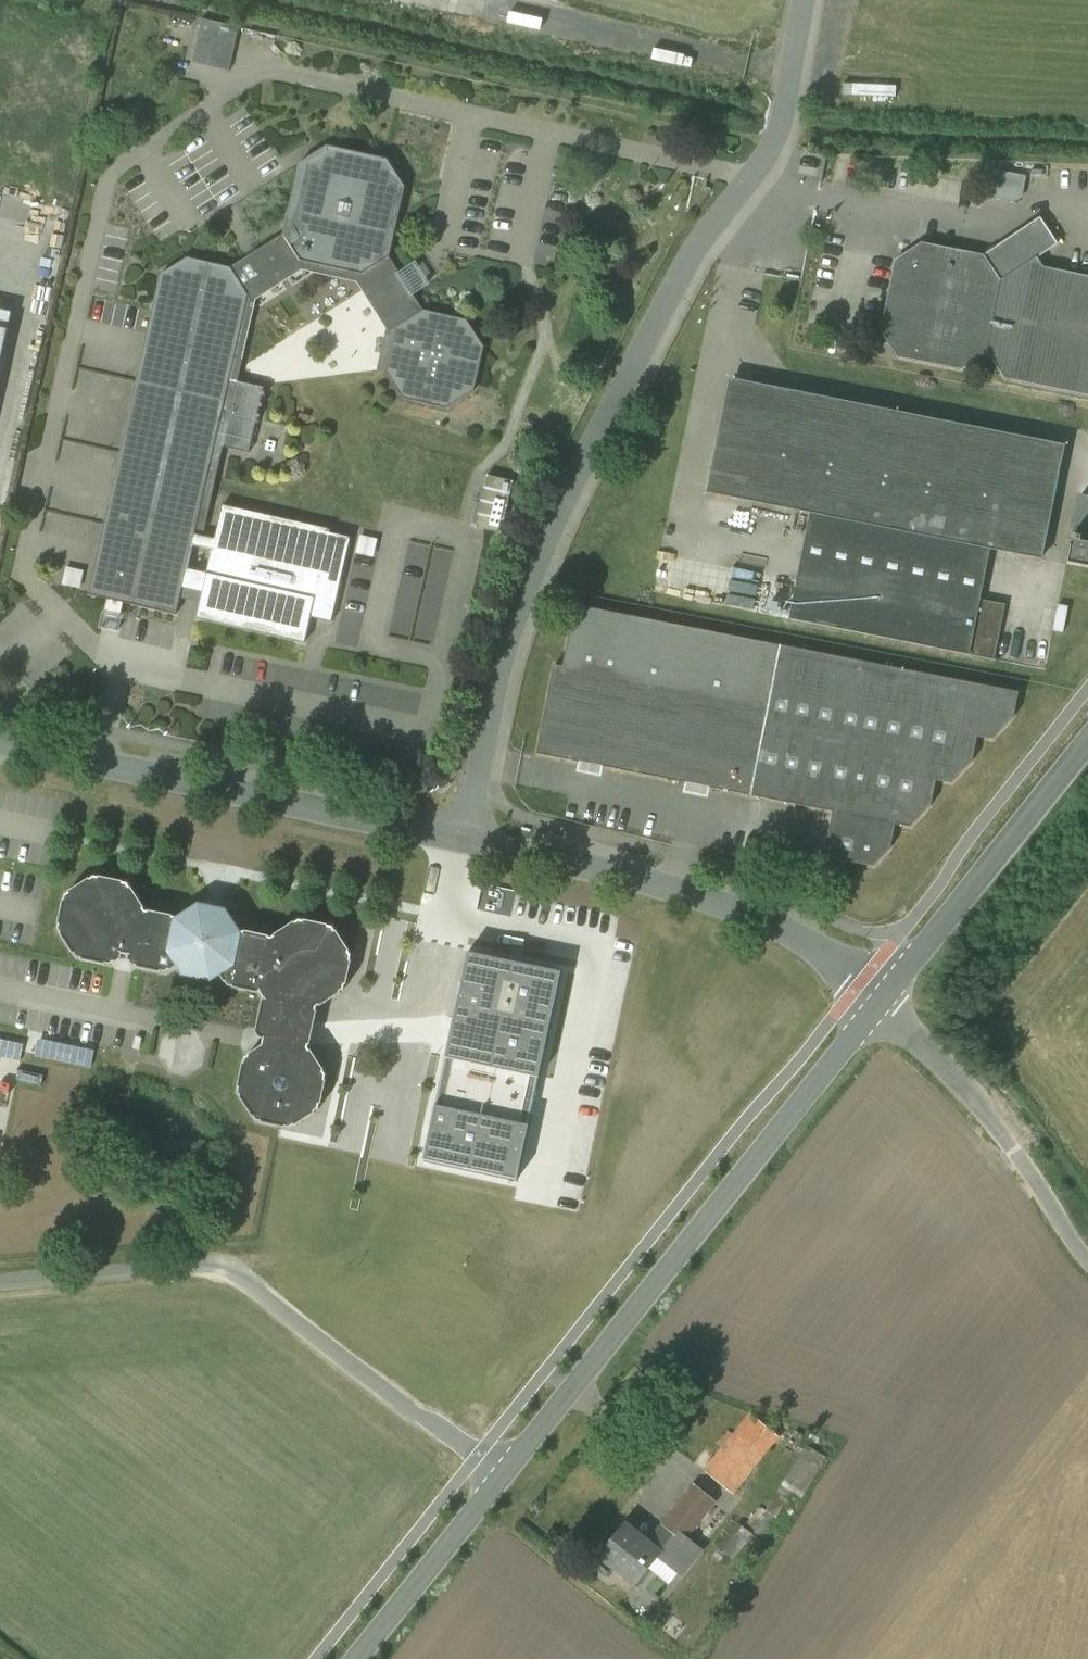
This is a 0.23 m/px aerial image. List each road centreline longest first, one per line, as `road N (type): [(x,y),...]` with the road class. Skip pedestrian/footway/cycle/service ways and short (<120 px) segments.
road 1 (residential): [(805,0),(779,140),(672,289),(551,542),(502,677),(463,837)]
road 2 (tertiary): [(508,1469),(881,999)]
road 3 (unclassified): [(508,1469),(414,1412),(233,1268),(0,1283)]
road 4 (residential): [(463,837),(0,744)]
road 5 (residential): [(881,999),(781,936),(704,904),(463,837)]
road 6 (unclassified): [(881,999),(975,1098),(1087,1261)]
road 7 (tertiary): [(881,999),(1087,741)]
road 8 (tertiary): [(358,1658),(508,1469)]

